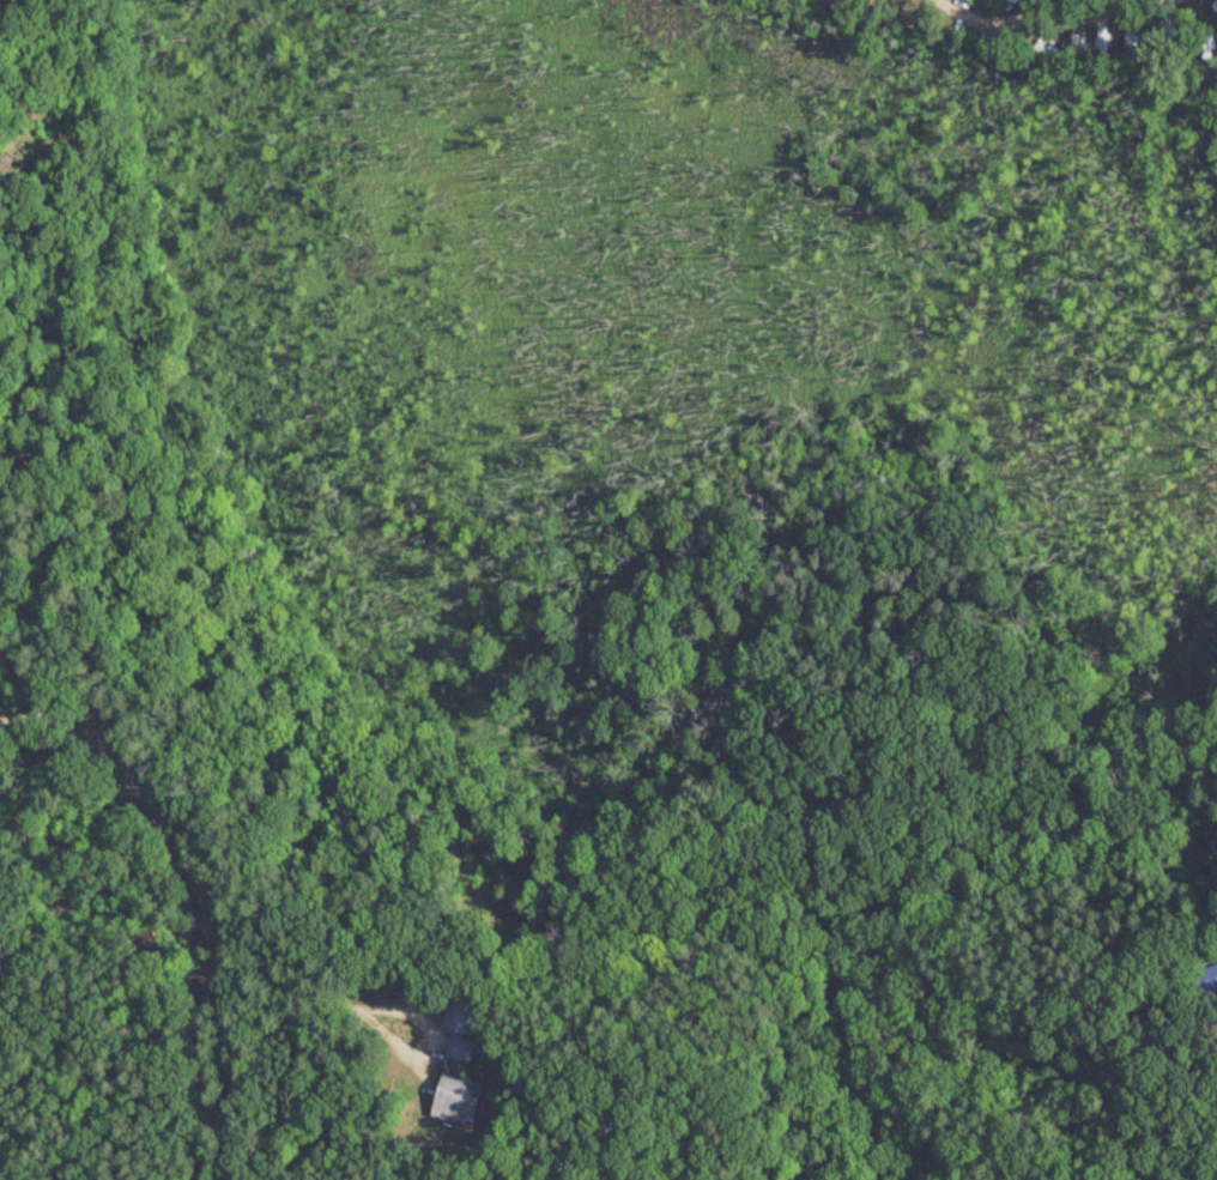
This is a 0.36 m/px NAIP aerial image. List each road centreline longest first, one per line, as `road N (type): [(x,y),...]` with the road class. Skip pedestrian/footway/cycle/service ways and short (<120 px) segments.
road 1 (residential): [(204,1179),(199,912),(170,811),(0,578)]
road 2 (residential): [(1152,0),(1027,11)]

